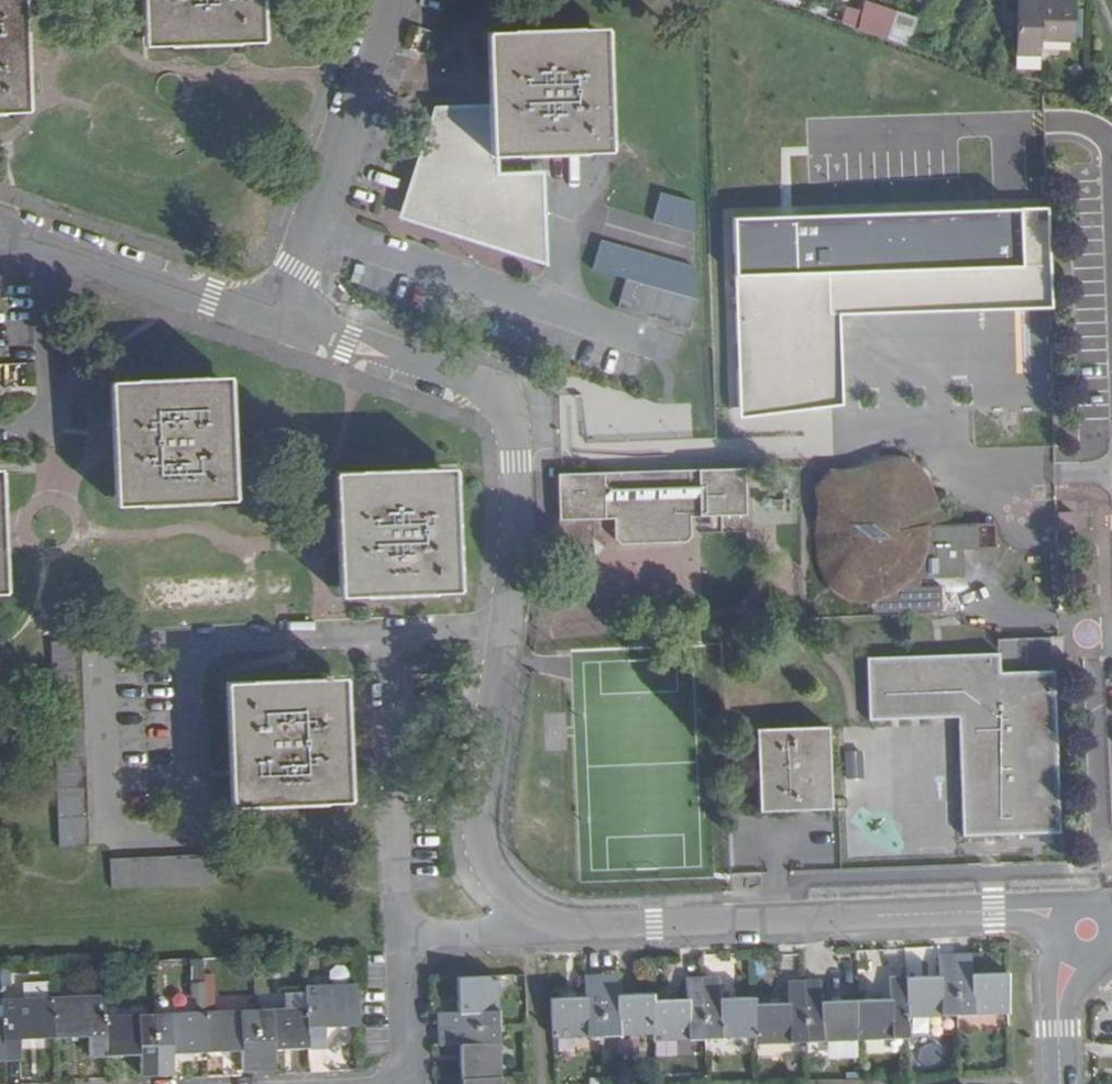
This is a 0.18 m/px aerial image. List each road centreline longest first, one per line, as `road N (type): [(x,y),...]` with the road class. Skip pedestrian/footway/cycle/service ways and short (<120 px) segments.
road 1 (residential): [(508,624),(520,520),(513,416),(501,397),(286,320)]
road 2 (residential): [(994,911),(555,931)]
road 3 (residential): [(404,935),(387,634),(508,624)]
road 4 (residential): [(555,931),(516,904),(489,867),(482,821),(508,624)]
road 5 (residential): [(286,320),(395,0)]
road 6 (residential): [(286,320),(53,245)]
road 7 (residential): [(0,428),(35,426),(53,413),(53,245)]
road 8 (residential): [(404,935),(555,931)]
road 9 (residential): [(412,1083),(404,935)]

